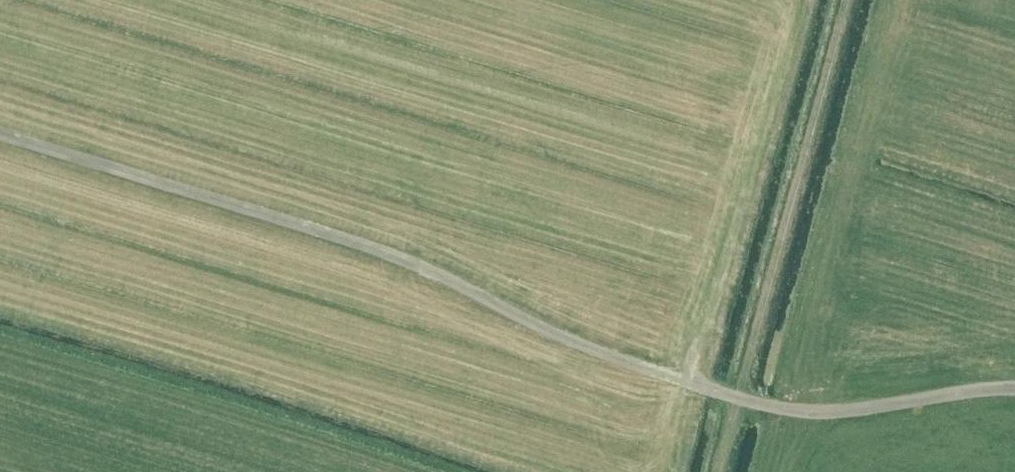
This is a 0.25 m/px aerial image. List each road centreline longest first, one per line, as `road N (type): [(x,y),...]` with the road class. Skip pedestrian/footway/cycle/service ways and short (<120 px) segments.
road 1 (track): [(721,471),(848,0)]

